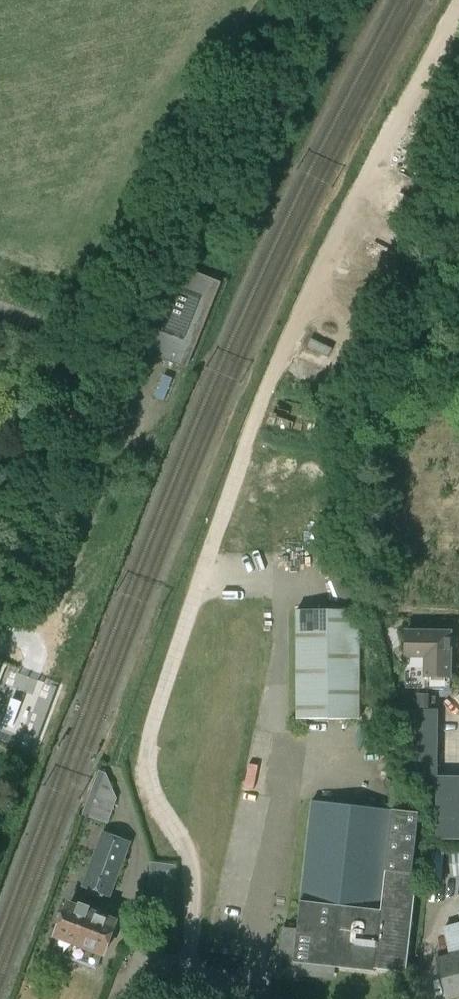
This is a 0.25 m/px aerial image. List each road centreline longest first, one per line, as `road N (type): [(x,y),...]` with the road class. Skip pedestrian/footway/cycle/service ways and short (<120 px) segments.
road 1 (residential): [(0,310),(61,342),(70,367),(0,611)]

